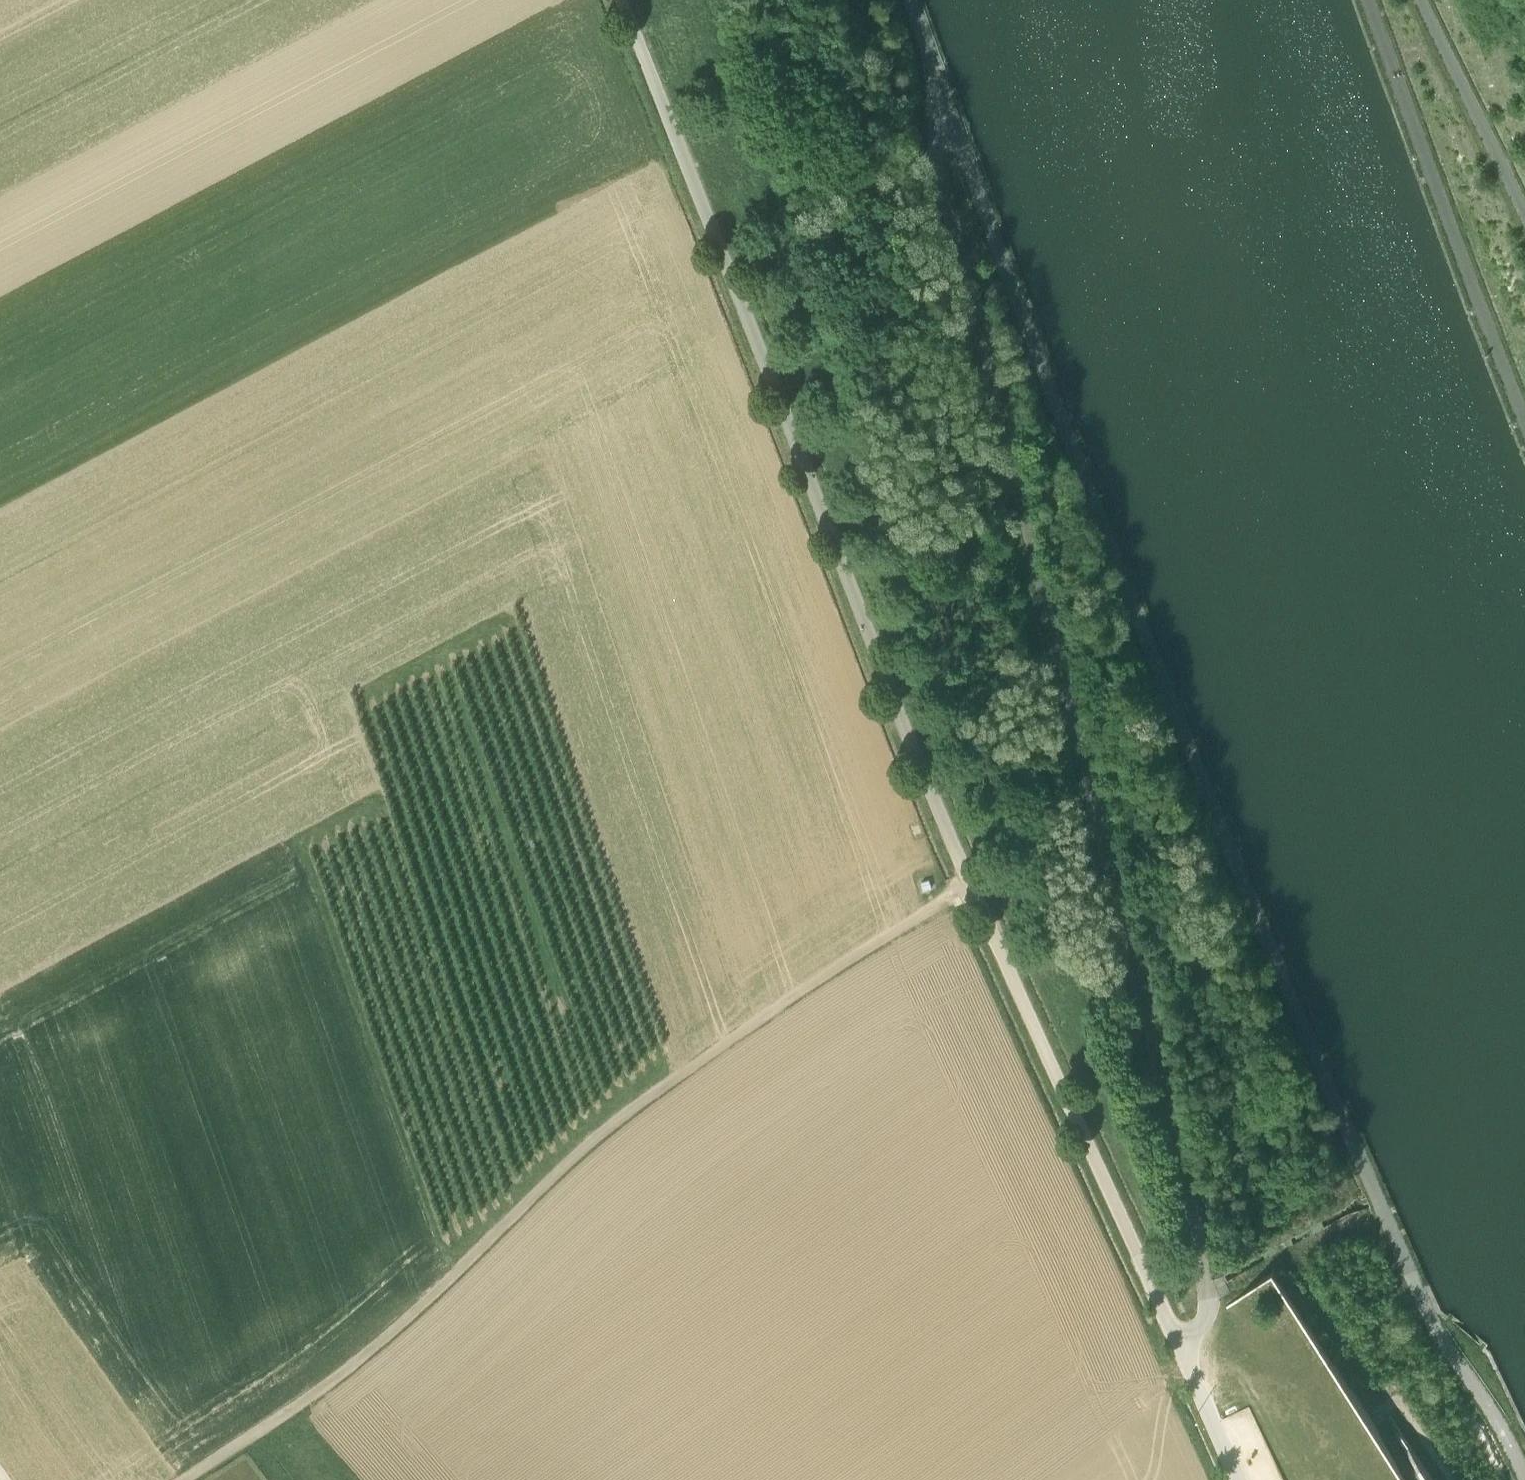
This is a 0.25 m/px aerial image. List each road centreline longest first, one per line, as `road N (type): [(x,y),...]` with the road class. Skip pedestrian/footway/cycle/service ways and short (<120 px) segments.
road 1 (unclassified): [(1237,1479),(973,888),(623,0)]
road 2 (track): [(177,1479),(303,1399),(400,1323),(609,1125),(669,1080),(812,979),(973,888)]

